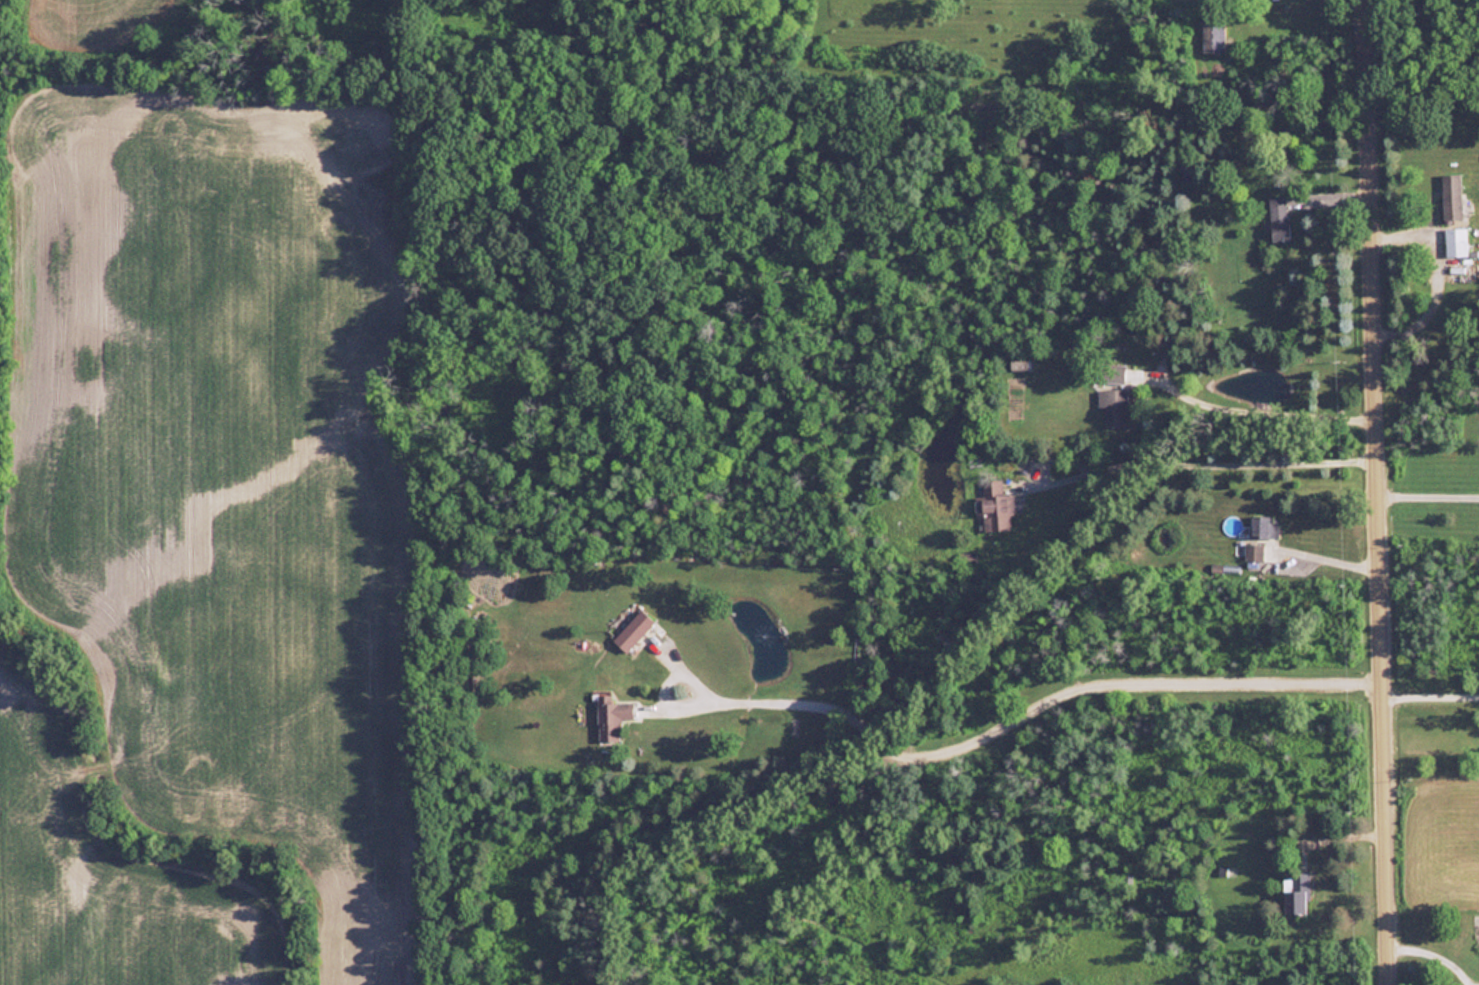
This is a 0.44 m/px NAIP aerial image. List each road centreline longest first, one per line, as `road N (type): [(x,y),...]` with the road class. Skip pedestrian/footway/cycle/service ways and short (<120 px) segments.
road 1 (residential): [(1395,984),(1368,0)]

